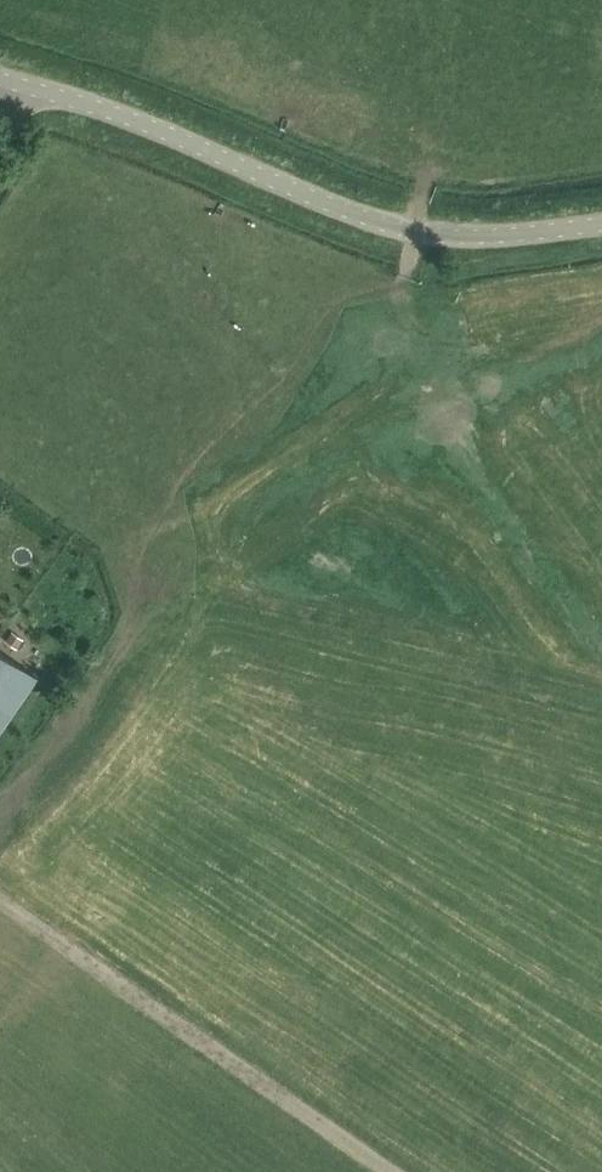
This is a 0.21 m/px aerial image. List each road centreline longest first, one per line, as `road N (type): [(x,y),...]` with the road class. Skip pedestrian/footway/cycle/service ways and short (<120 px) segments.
road 1 (unclassified): [(0,79),(170,131),(408,227),(475,235),(601,223)]
road 2 (track): [(0,902),(388,1171)]

